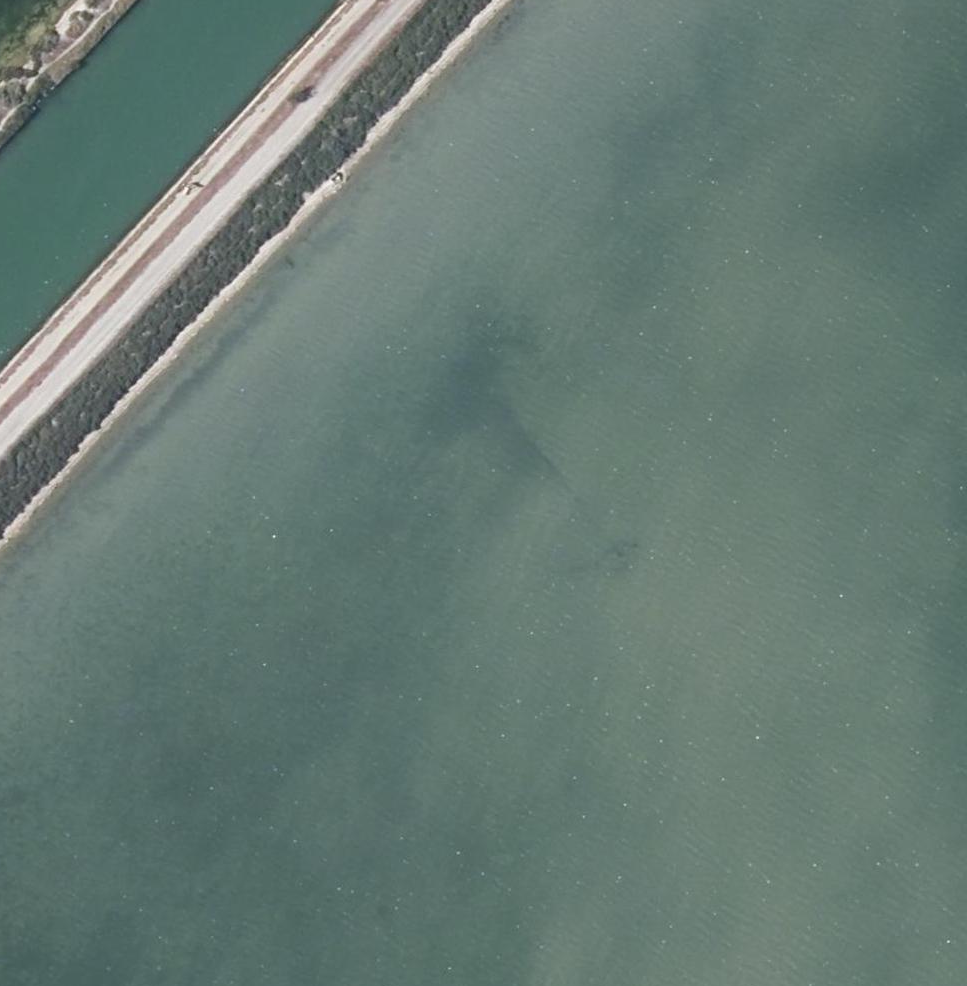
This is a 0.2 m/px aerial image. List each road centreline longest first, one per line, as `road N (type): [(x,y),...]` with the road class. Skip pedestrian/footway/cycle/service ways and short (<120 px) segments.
road 1 (track): [(396,0),(0,421)]

